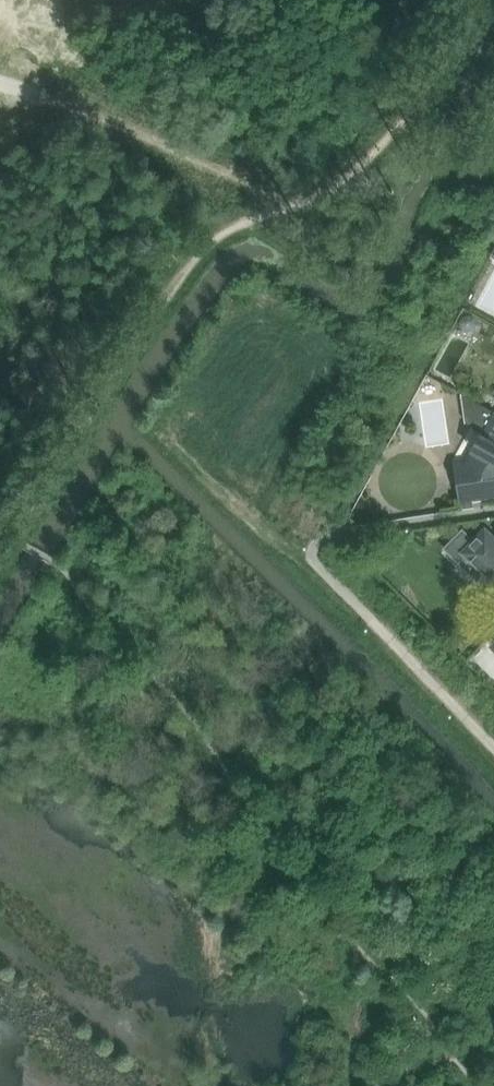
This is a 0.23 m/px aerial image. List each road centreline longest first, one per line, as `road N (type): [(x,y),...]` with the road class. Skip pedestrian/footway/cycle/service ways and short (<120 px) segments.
road 1 (track): [(245,223),(122,125),(0,86)]

